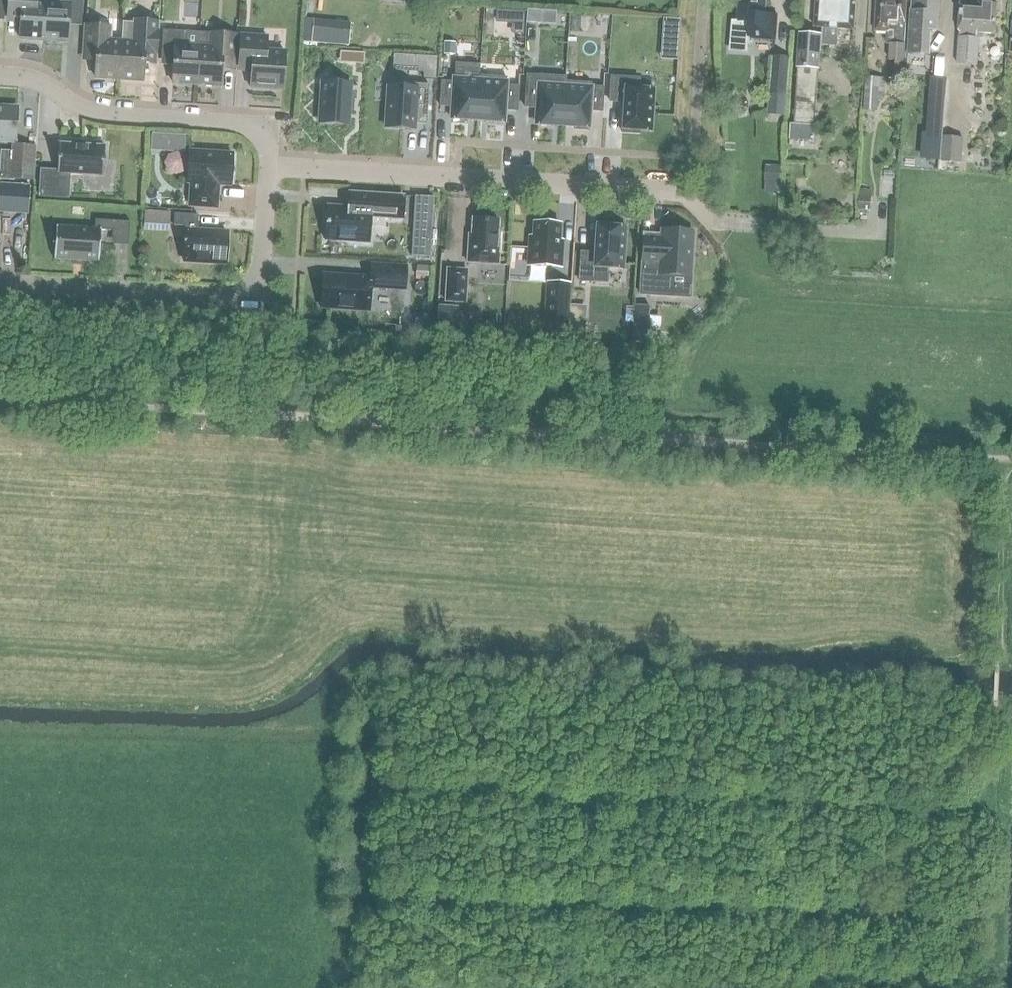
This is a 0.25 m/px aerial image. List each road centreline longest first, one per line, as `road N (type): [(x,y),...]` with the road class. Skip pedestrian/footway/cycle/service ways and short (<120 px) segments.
road 1 (track): [(0,397),(1002,459)]
road 2 (residential): [(268,167),(660,187),(689,162),(702,0)]
road 3 (unclassified): [(0,287),(241,296),(260,270),(268,167)]
road 4 (unclassified): [(268,167),(264,140),(238,122),(109,114),(77,107),(22,77),(0,75)]

